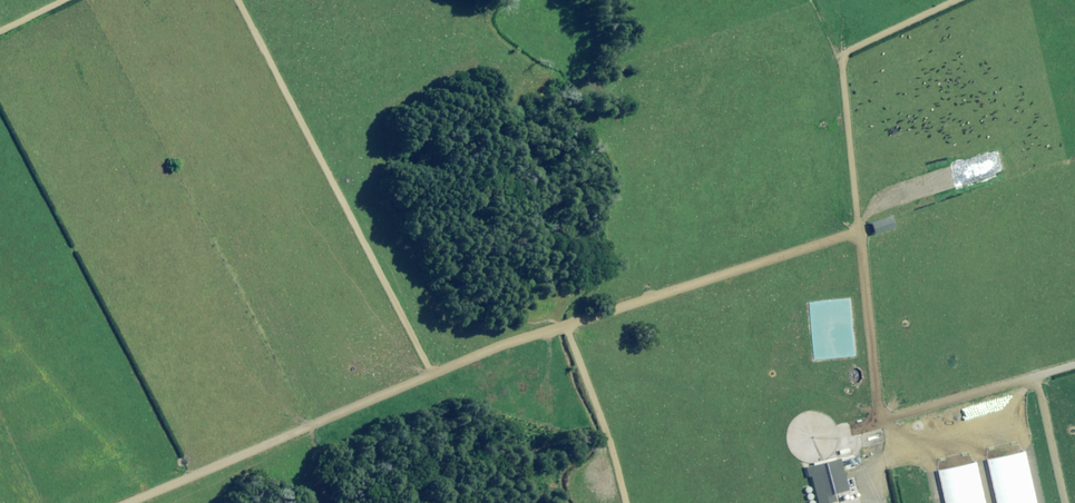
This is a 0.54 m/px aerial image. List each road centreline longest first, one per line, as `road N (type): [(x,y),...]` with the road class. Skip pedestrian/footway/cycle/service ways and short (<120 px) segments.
road 1 (track): [(623,502),(570,338),(555,334),(432,376),(134,502)]
road 2 (track): [(854,234),(882,422),(1074,368)]
road 3 (track): [(235,0),(406,327)]
road 4 (track): [(555,334),(854,234)]
road 5 (track): [(854,234),(843,59),(961,0)]
road 6 (track): [(1060,502),(1033,380)]

